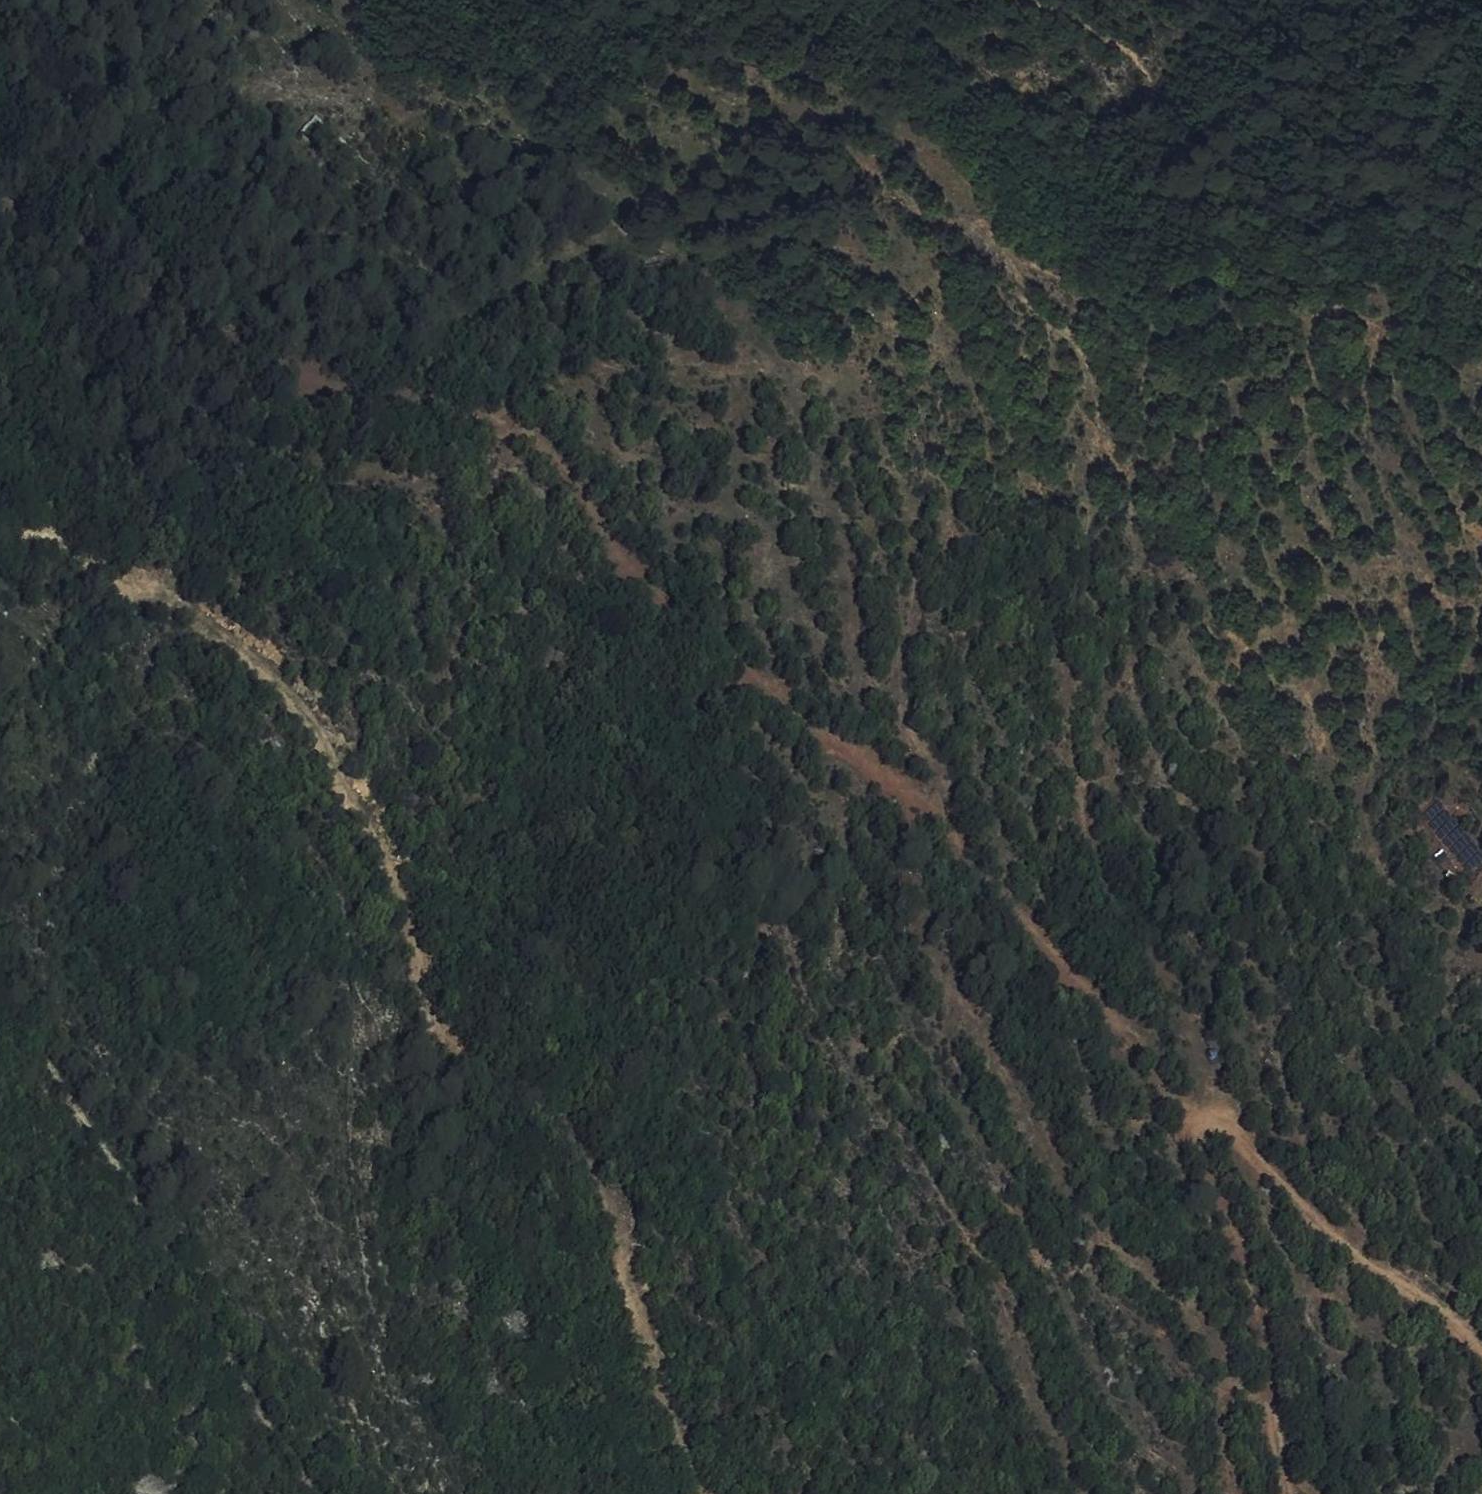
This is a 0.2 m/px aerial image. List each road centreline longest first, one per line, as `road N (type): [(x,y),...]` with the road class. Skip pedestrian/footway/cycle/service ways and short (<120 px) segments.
road 1 (track): [(704,1493),(665,1406),(597,1170),(555,1109),(456,1042),(344,777),(290,689),(209,614),(0,505)]
road 2 (track): [(1295,1493),(1277,1397),(1198,1122)]
road 3 (track): [(1198,1122),(1217,1119),(1312,1216),(1444,1309),(1481,1355)]

